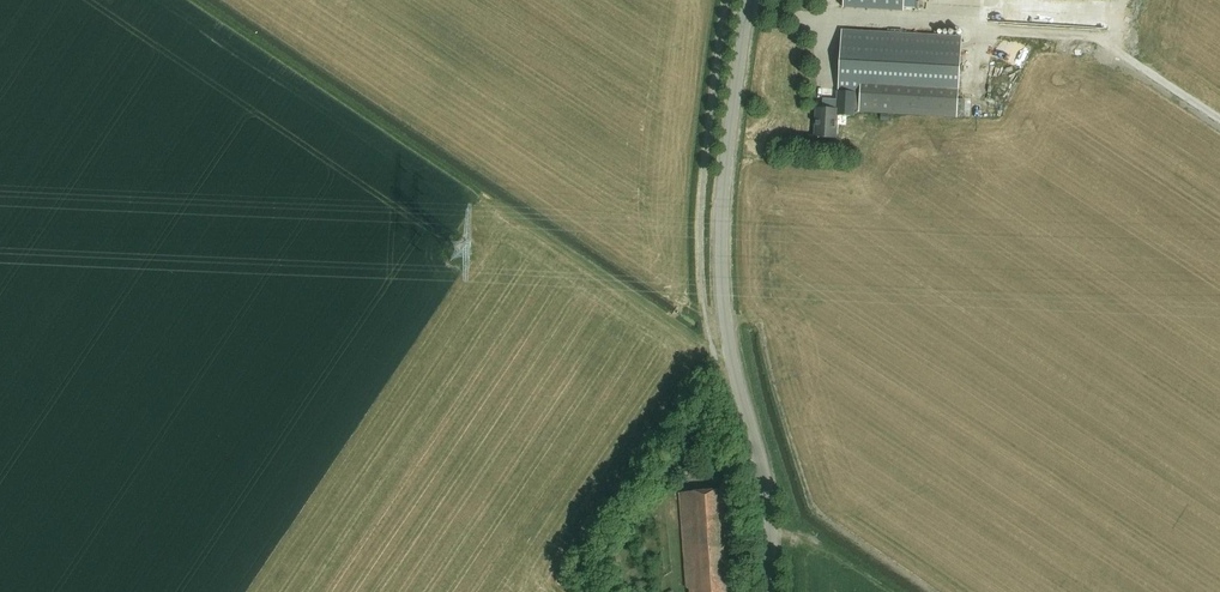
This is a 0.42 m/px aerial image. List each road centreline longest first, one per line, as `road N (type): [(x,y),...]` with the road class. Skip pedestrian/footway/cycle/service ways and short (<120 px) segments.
road 1 (secondary): [(772,591),(769,495),(721,296),(722,202),(749,0)]

